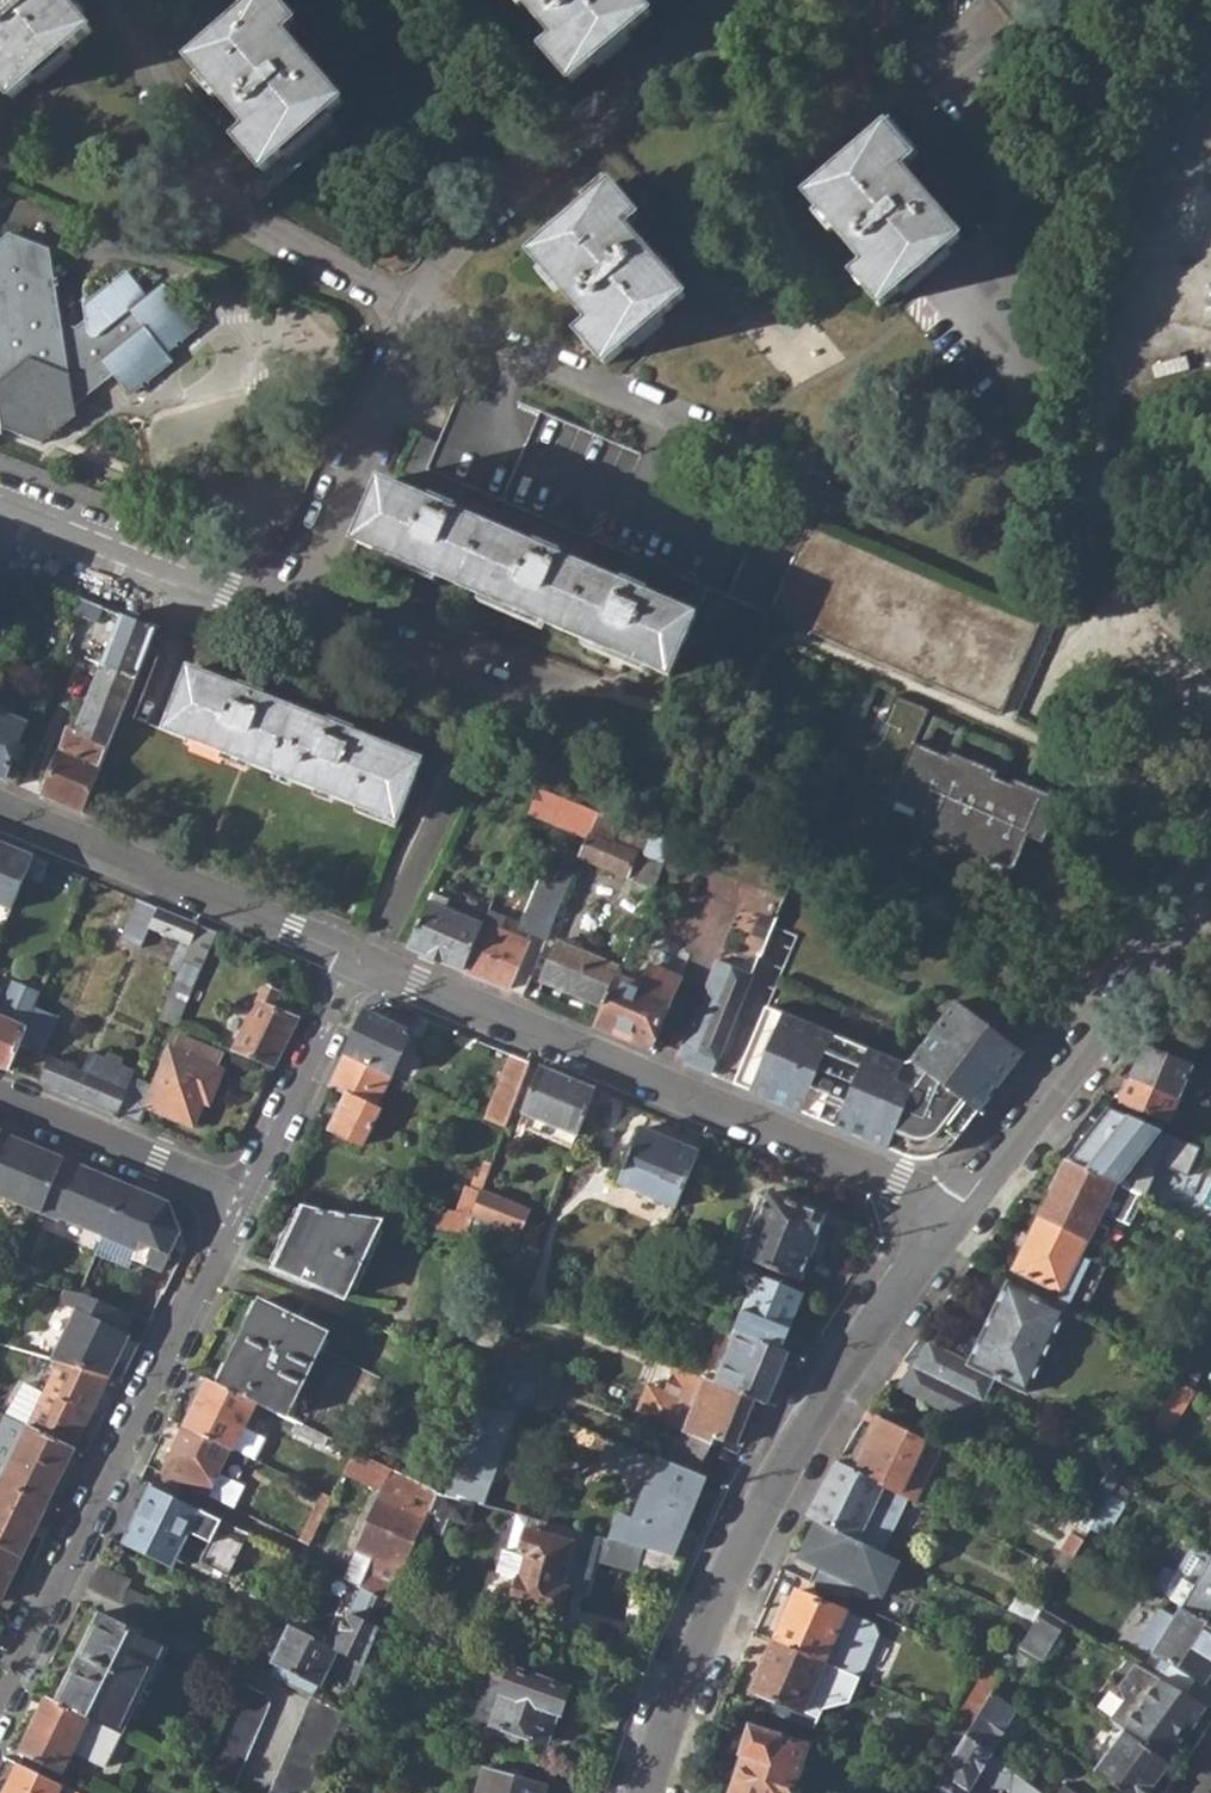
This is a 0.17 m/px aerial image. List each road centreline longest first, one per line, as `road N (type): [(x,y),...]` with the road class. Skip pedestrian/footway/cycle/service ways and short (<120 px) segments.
road 1 (residential): [(949,1218),(853,1353),(745,1538),(644,1792)]
road 2 (residential): [(363,961),(897,1184),(949,1218)]
road 3 (residential): [(0,1700),(244,1199)]
road 4 (residential): [(416,304),(269,230),(223,193),(204,172),(117,0)]
road 5 (residential): [(416,304),(433,273),(486,214),(737,0)]
road 6 (residential): [(416,304),(808,473)]
road 7 (residential): [(0,809),(363,961)]
road 8 (residential): [(869,0),(986,128),(1015,177),(1012,227),(968,321)]
road 9 (residential): [(284,624),(416,304)]
road 10 (residential): [(284,624),(0,515)]
road 11 (residential): [(244,1199),(363,961)]
road 12 (residential): [(0,1097),(244,1199)]
road 13 (residential): [(1109,1021),(949,1218)]
road 14 (residential): [(489,708),(284,624)]

